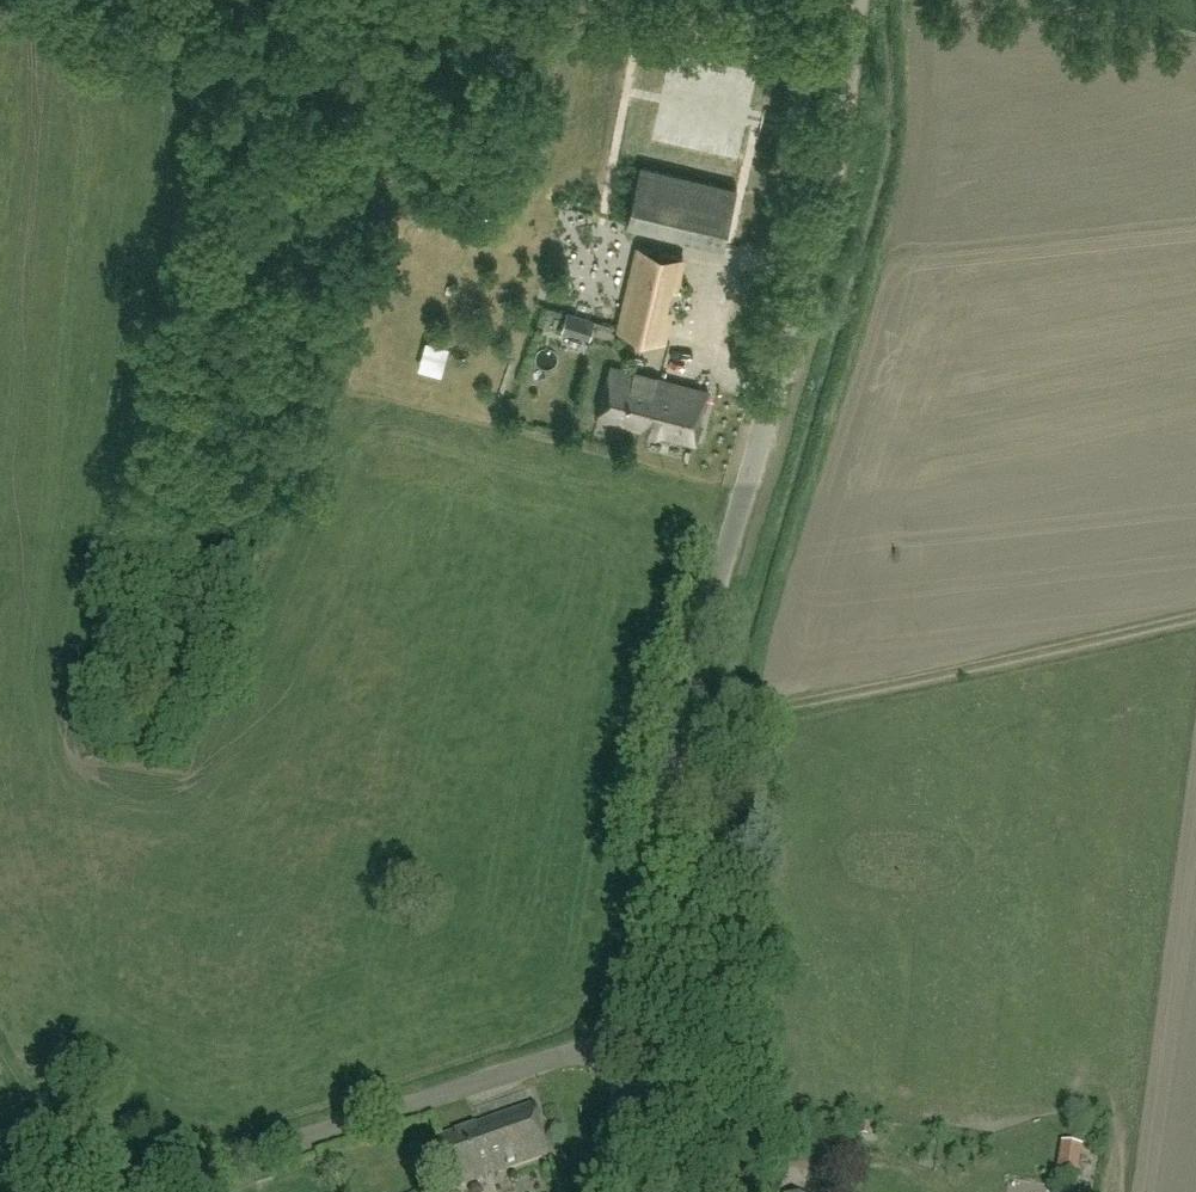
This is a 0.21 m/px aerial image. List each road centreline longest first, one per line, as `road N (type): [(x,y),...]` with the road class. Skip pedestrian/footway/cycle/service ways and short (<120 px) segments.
road 1 (unclassified): [(618,1045),(693,655),(797,308),(856,0)]
road 2 (track): [(1195,615),(831,697),(680,721)]
road 3 (unclassified): [(162,1191),(618,1045)]
road 4 (unclassified): [(630,1191),(618,1045)]

